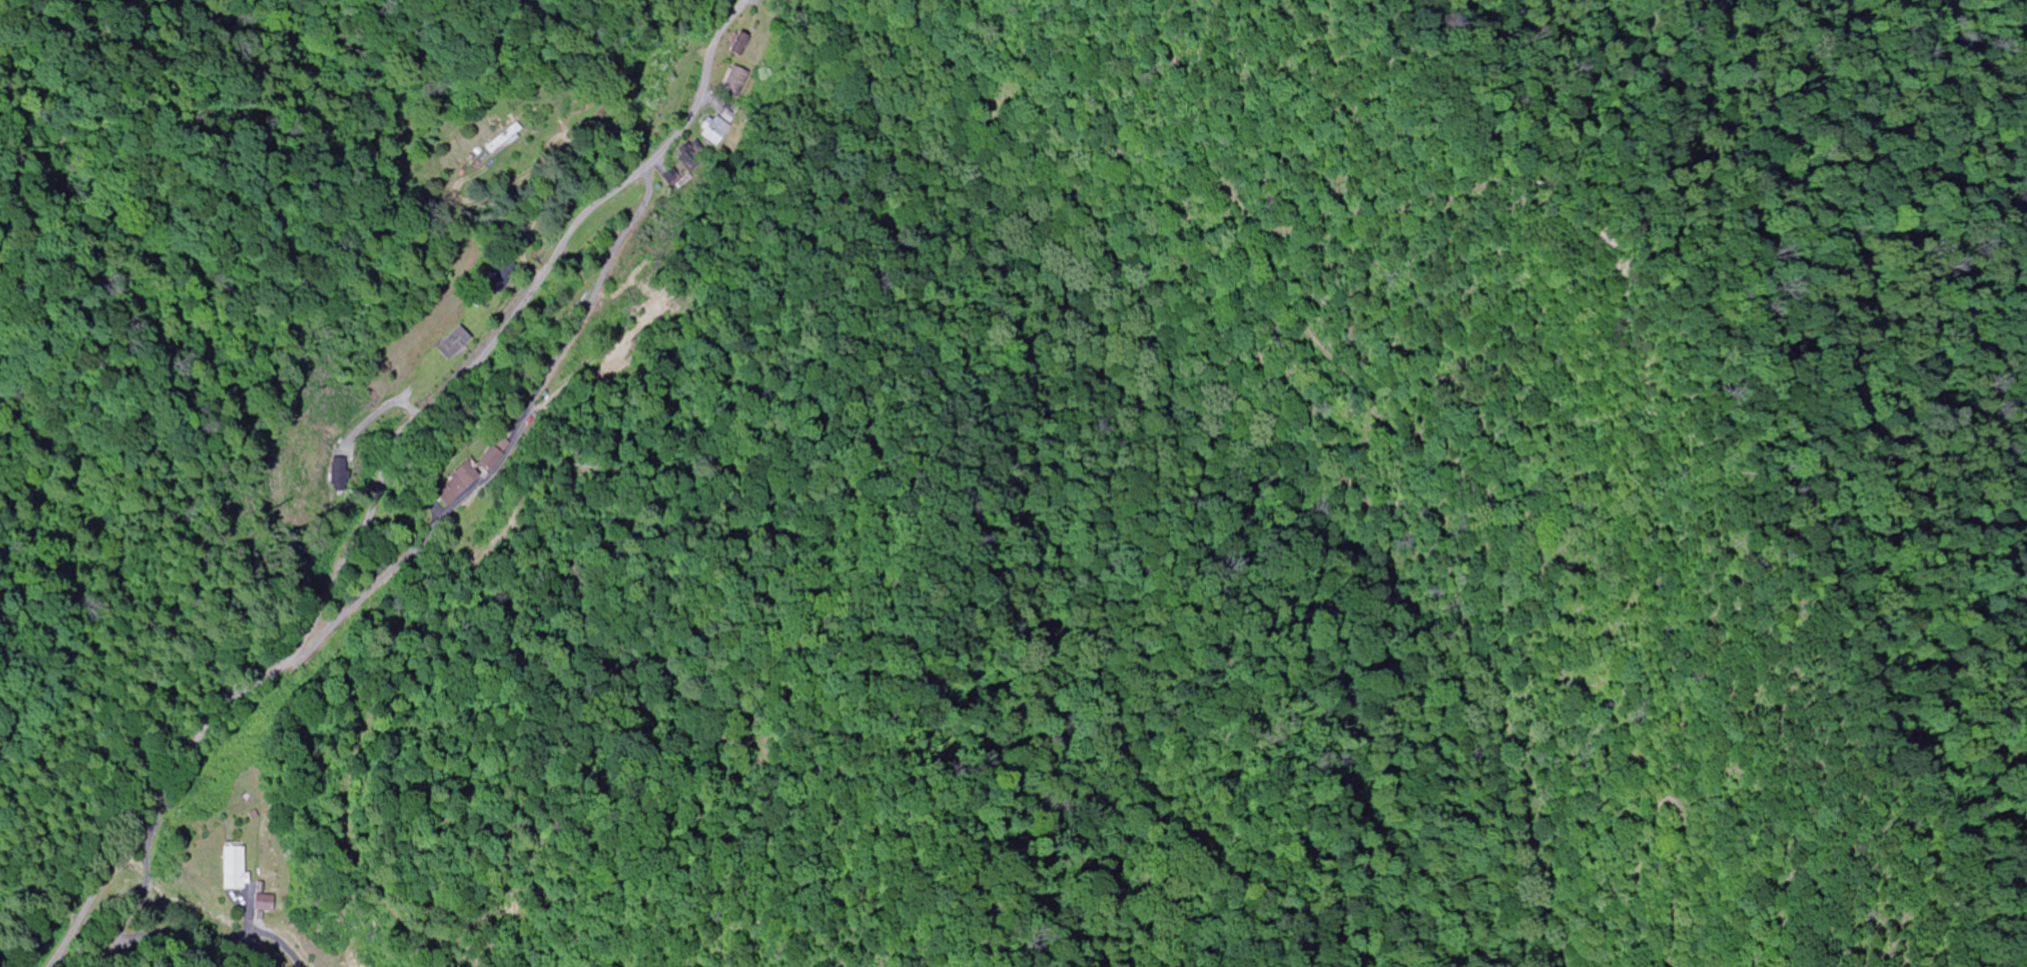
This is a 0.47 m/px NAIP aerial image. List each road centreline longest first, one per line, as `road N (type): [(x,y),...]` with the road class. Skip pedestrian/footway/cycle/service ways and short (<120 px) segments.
road 1 (residential): [(25,966),(75,909),(362,420),(415,407),(471,361),(576,223),(682,110),(741,0)]

